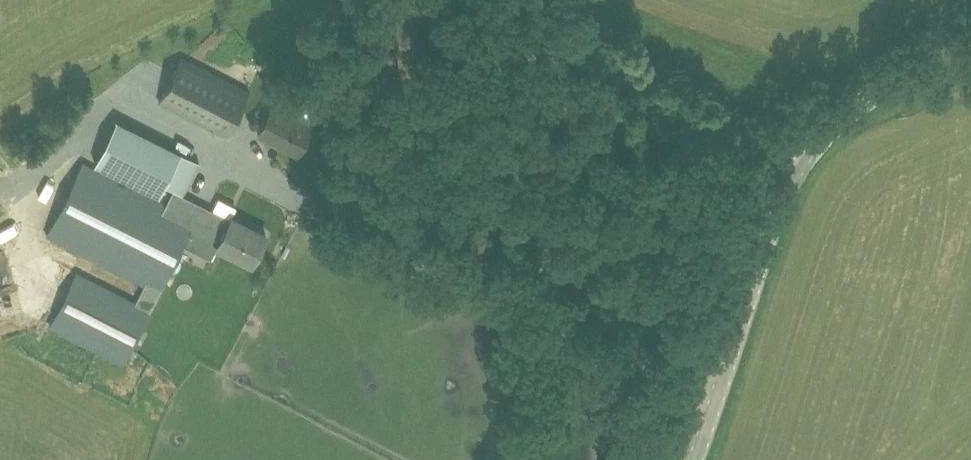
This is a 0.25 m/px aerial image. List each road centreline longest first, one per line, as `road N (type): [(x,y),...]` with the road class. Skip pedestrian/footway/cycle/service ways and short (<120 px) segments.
road 1 (unclassified): [(717,399),(785,191),(804,160),(860,101),(970,42)]
road 2 (unclassified): [(717,399),(323,214)]

